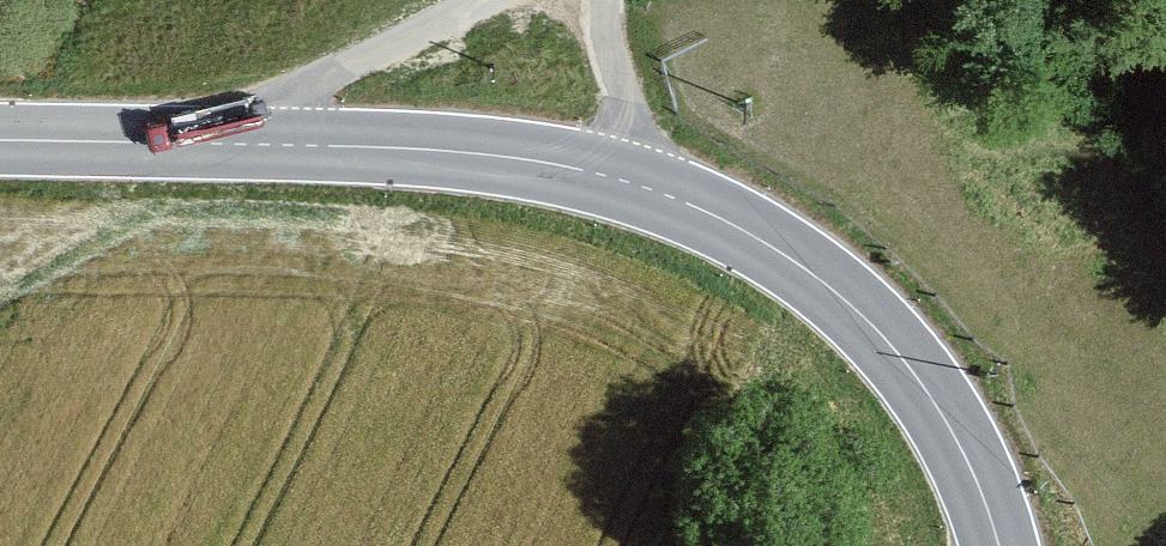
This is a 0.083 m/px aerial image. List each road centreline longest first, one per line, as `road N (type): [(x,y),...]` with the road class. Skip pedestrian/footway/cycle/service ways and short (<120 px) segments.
road 1 (tertiary): [(1000,545),(974,472),(906,361),(816,271),(705,202),(537,154),(387,144),(0,141)]
road 2 (track): [(485,0),(333,77),(257,145)]
road 3 (track): [(607,0),(609,43),(646,179)]

